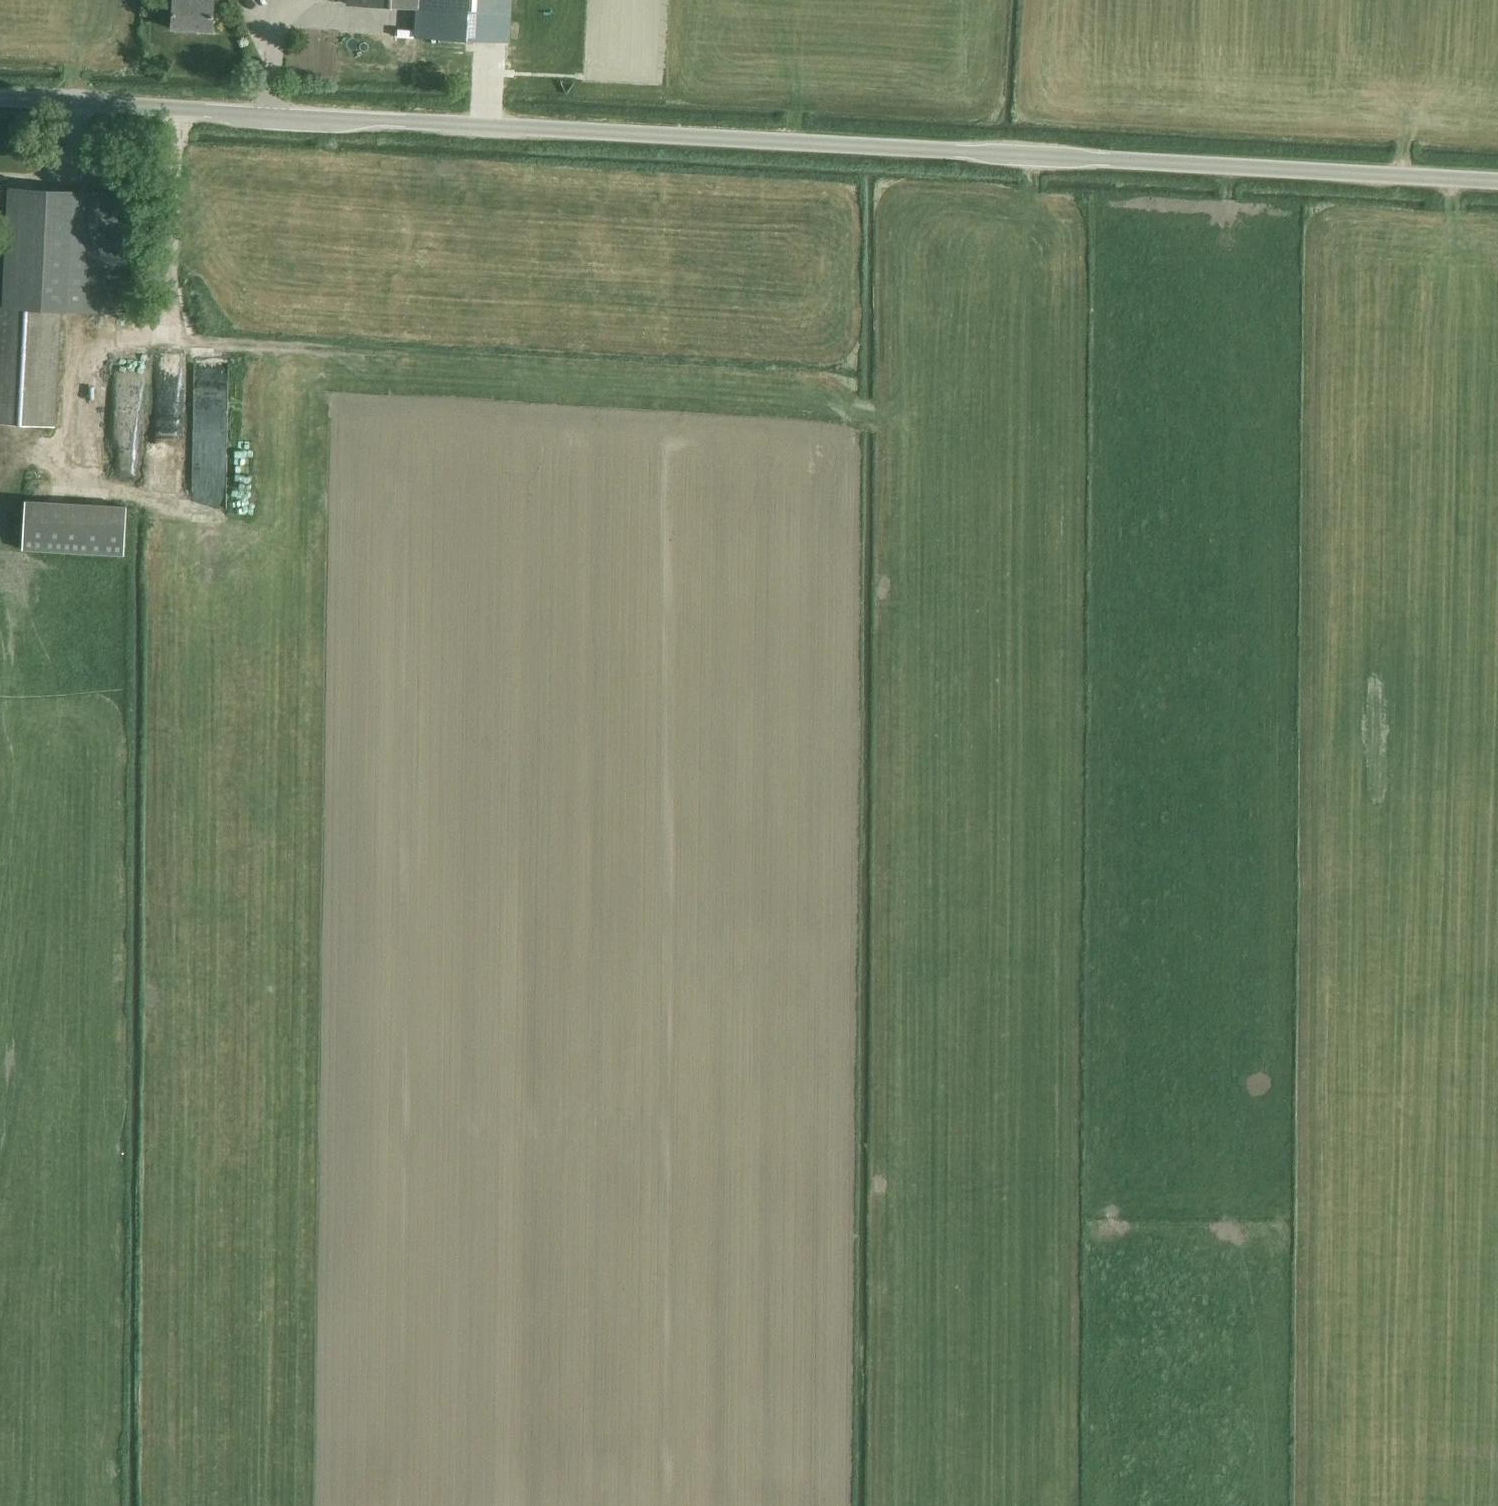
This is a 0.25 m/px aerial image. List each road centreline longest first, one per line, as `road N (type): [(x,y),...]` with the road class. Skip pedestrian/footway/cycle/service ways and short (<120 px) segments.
road 1 (unclassified): [(1497,180),(0,95)]

